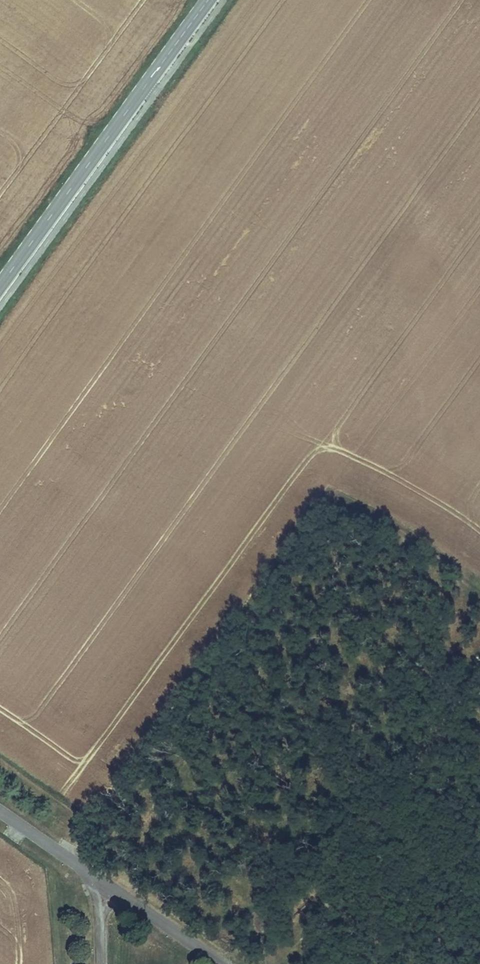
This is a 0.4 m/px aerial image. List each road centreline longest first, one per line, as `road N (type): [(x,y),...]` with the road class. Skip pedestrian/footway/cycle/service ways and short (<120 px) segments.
road 1 (secondary): [(0,287),(209,0)]

